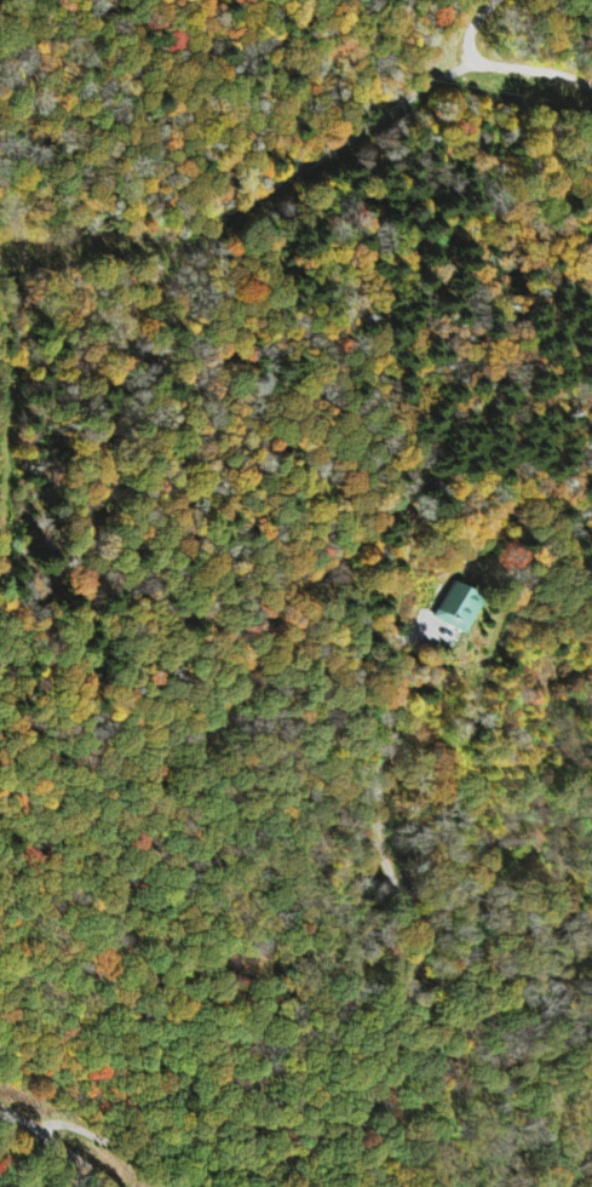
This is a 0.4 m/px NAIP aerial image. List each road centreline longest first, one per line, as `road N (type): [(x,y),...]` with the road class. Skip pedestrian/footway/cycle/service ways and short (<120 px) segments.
road 1 (residential): [(484,61),(431,82),(211,223),(153,273),(130,311),(109,382),(91,526),(51,583),(0,615)]
road 2 (residential): [(116,1186),(0,1105)]

